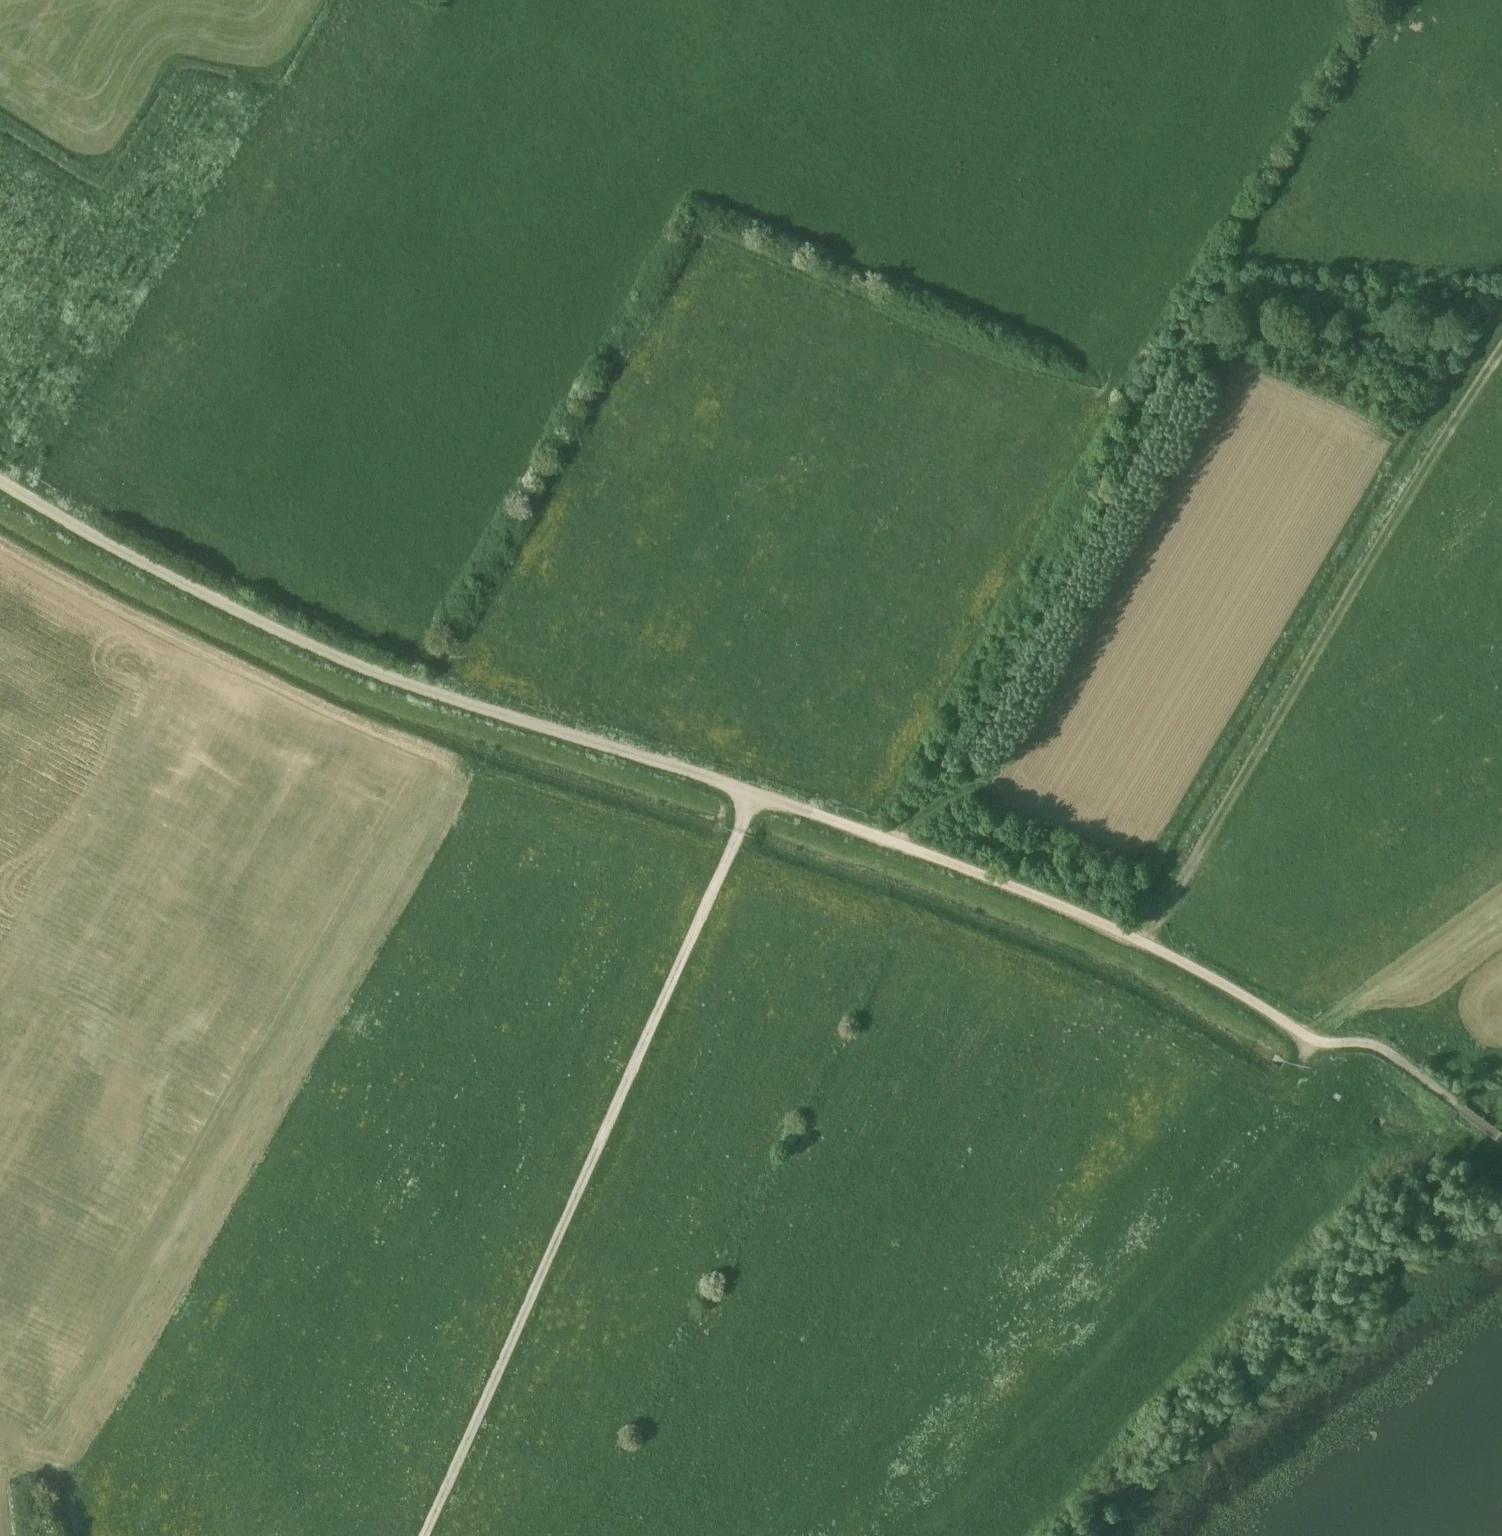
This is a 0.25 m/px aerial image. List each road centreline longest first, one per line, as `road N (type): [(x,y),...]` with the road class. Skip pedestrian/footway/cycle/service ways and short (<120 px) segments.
road 1 (unclassified): [(812,813),(349,662),(0,482)]
road 2 (track): [(1145,944),(1501,348)]

